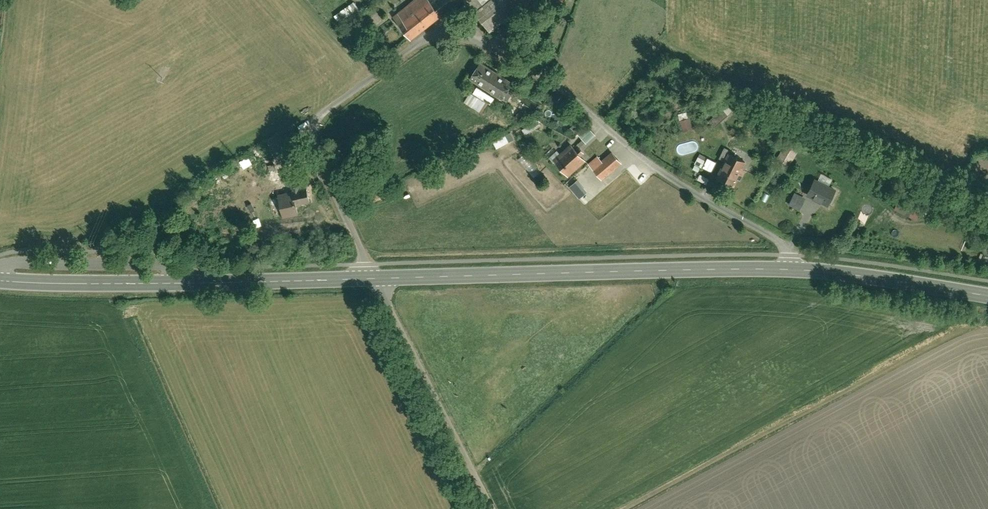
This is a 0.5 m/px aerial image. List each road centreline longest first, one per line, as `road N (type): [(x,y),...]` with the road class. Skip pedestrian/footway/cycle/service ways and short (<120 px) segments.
road 1 (residential): [(790,270),(780,241),(684,187),(566,91),(453,23),(325,111),(313,131),(371,279)]
road 2 (secondary): [(790,270),(371,279)]
road 3 (secondary): [(371,279),(0,281)]
road 4 (unclassified): [(371,279),(487,508)]
road 5 (secondary): [(987,296),(790,270)]

